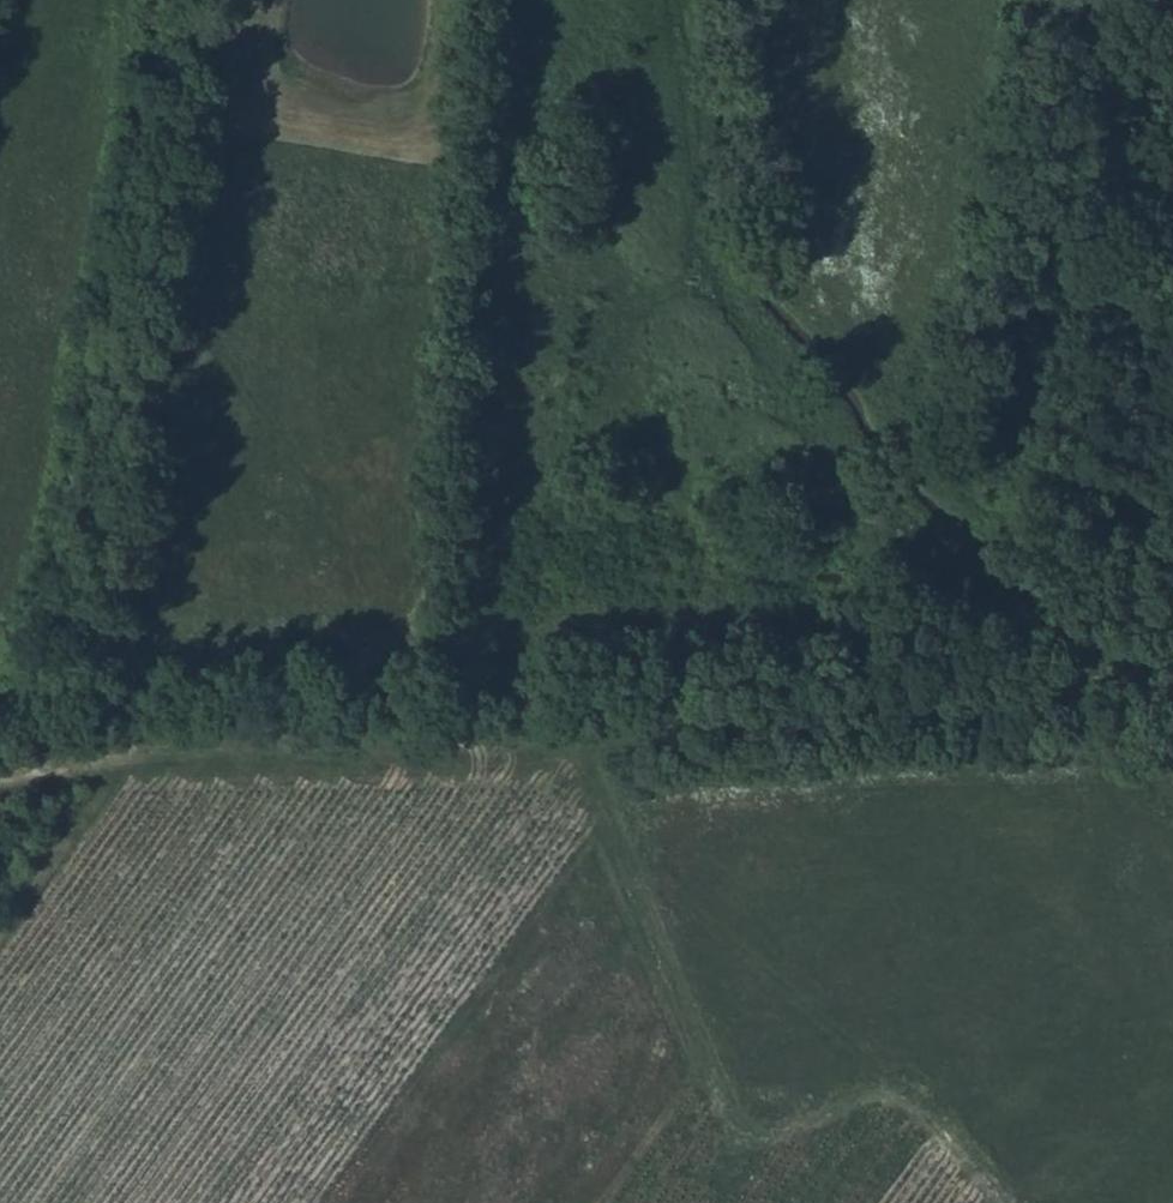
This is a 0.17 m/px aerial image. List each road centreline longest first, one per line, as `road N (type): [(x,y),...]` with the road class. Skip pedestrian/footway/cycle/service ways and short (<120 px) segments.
road 1 (track): [(0,776),(110,756),(571,744)]

